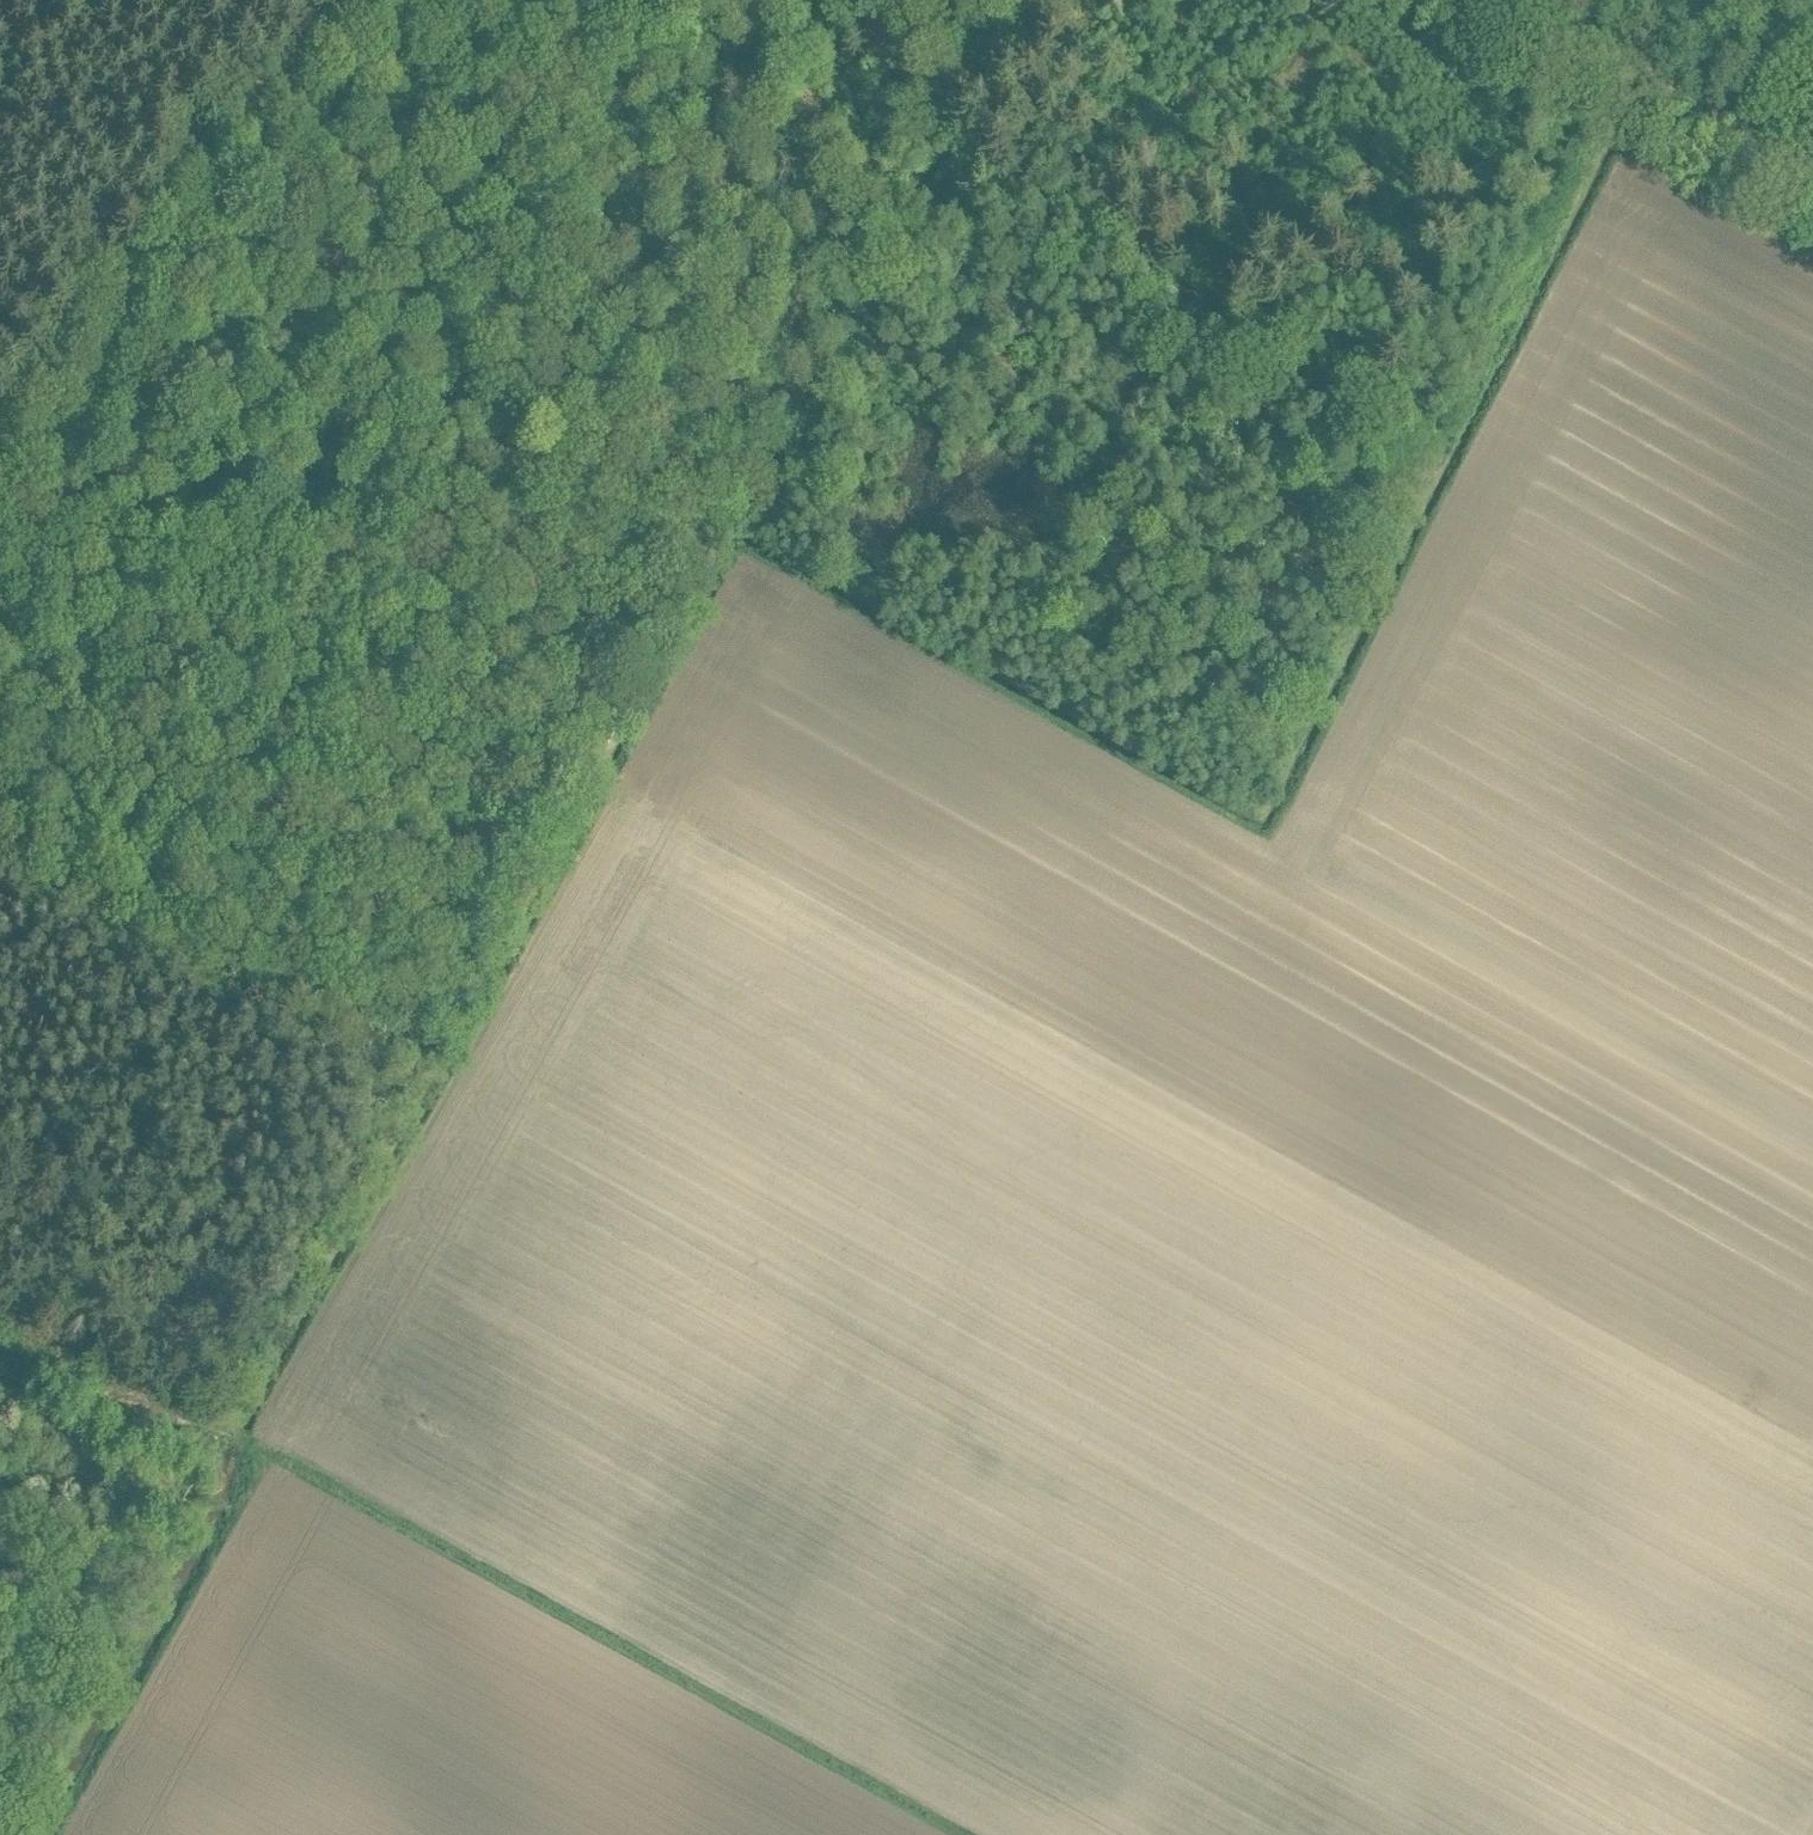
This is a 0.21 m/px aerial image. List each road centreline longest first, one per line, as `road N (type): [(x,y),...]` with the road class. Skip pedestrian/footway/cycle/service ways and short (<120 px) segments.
road 1 (track): [(1498,0),(1812,176)]

